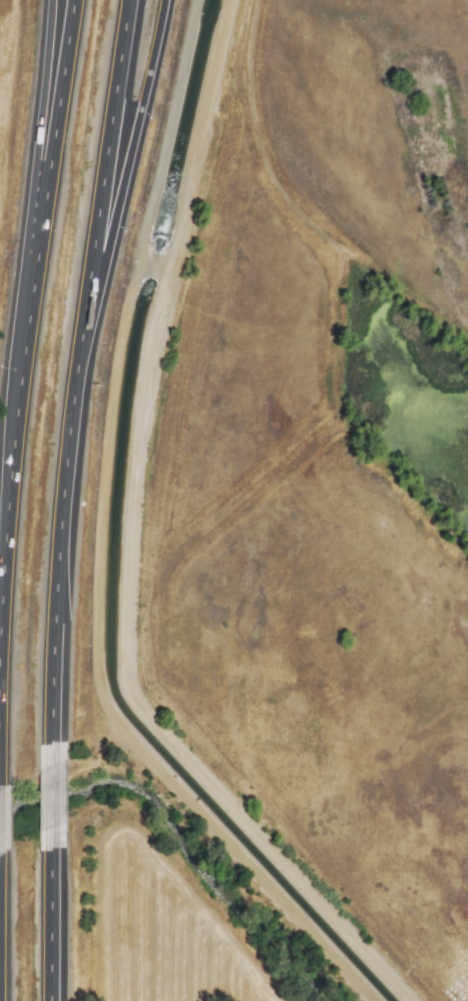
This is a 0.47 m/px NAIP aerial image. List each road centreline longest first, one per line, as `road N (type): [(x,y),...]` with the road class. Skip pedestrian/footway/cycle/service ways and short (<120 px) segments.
road 1 (motorway): [(72,0),(0,529)]
road 2 (motorway): [(48,740),(59,461),(80,331)]
road 3 (motorway): [(80,331),(161,0)]
road 4 (motorway): [(80,331),(127,0)]
road 5 (motorway): [(49,0),(23,256),(27,320)]
road 6 (motorway): [(45,1000),(45,847)]

